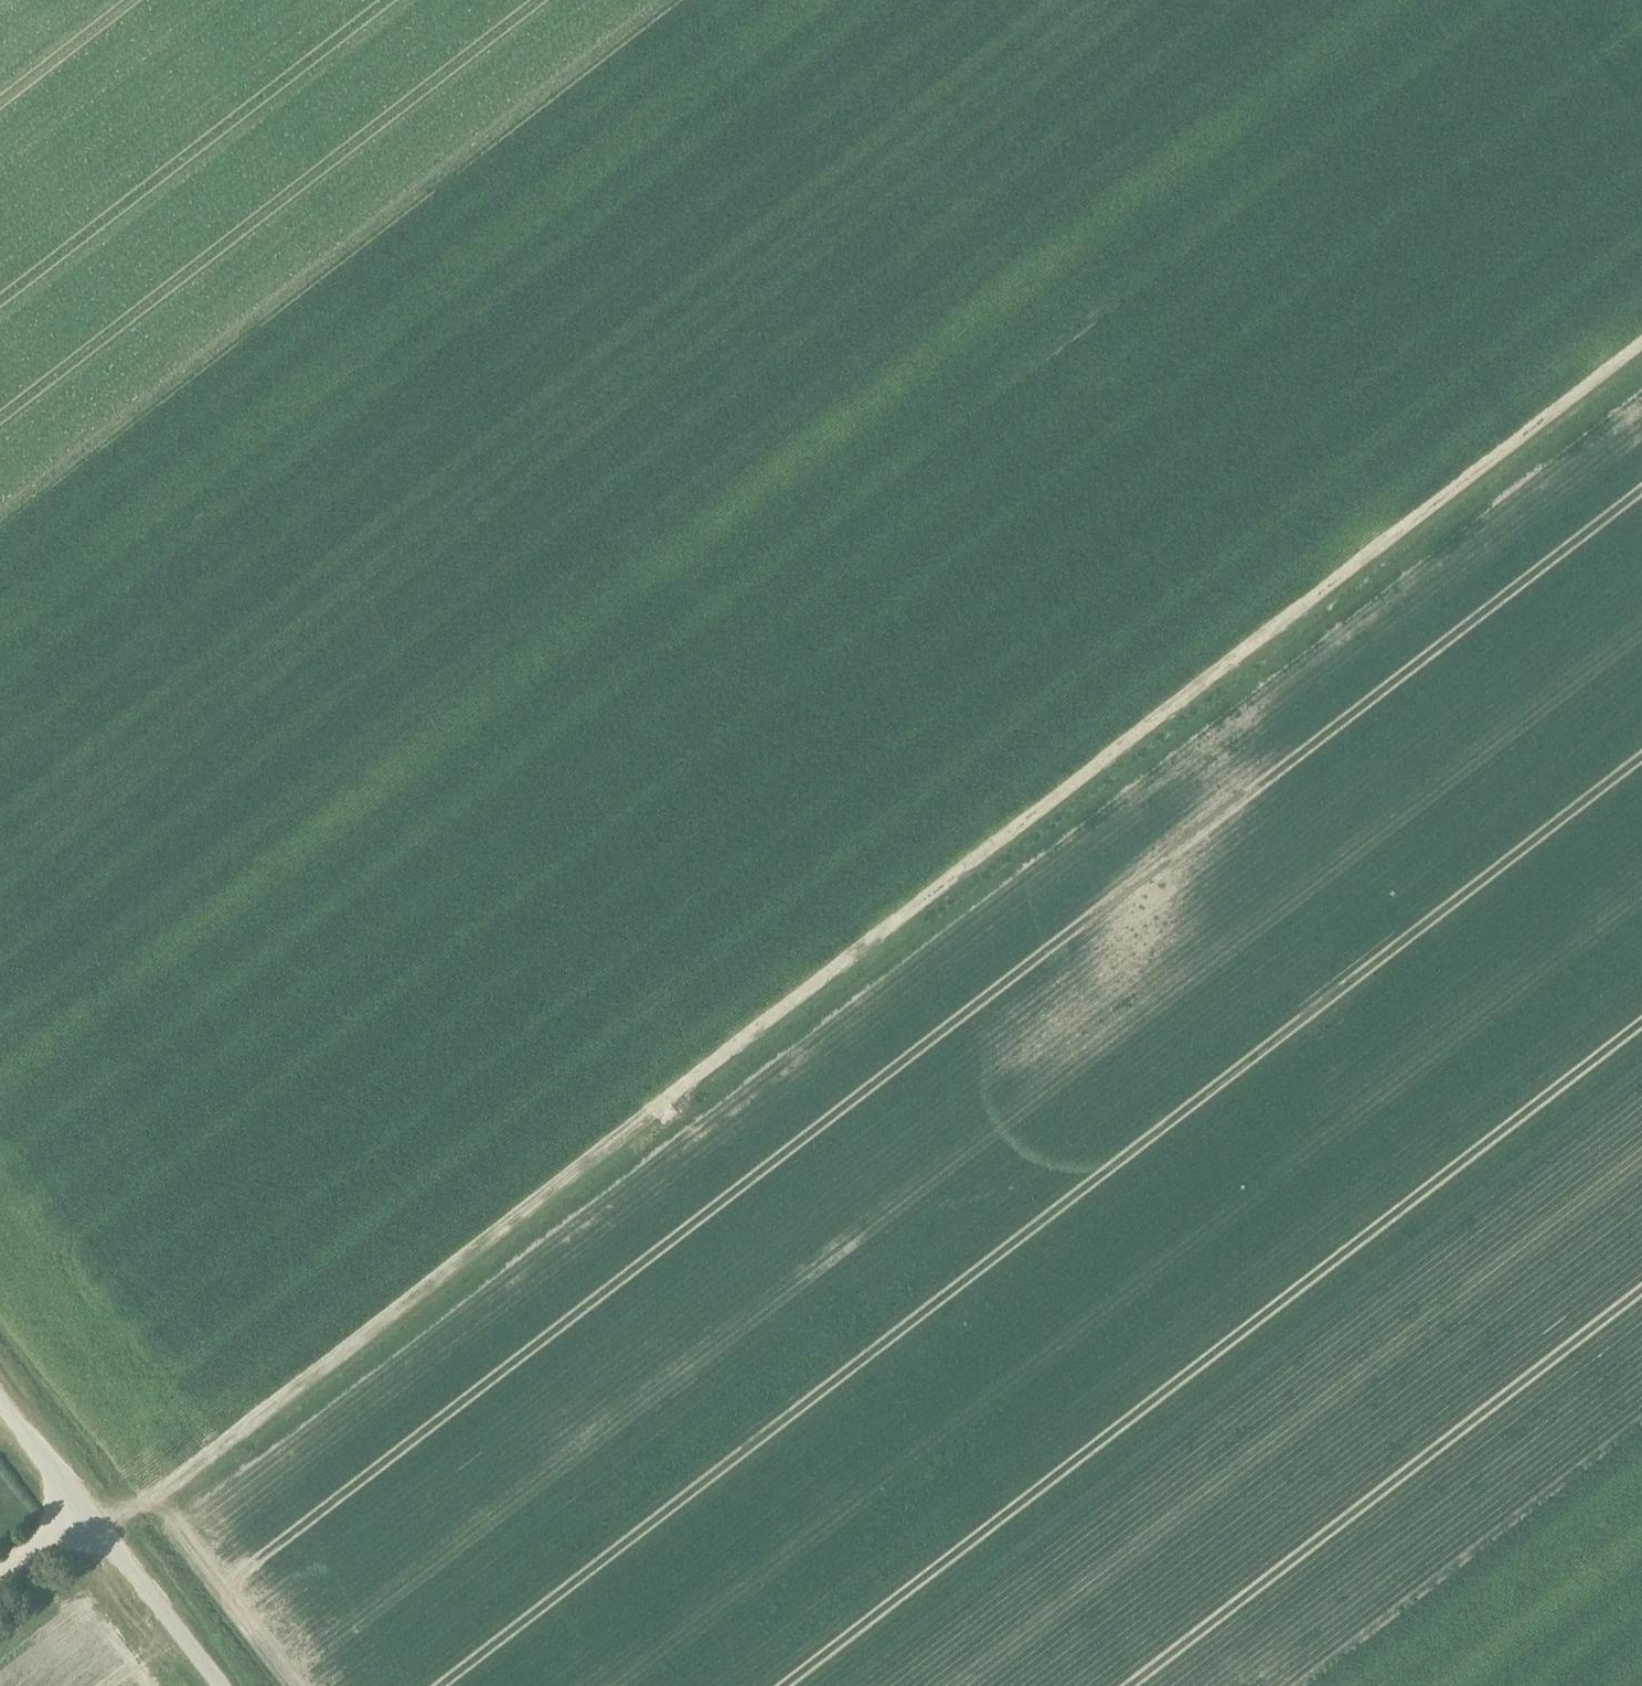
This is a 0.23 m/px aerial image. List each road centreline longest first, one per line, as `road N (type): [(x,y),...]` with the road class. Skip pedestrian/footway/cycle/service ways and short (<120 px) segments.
road 1 (unclassified): [(229,1685),(0,1392)]

